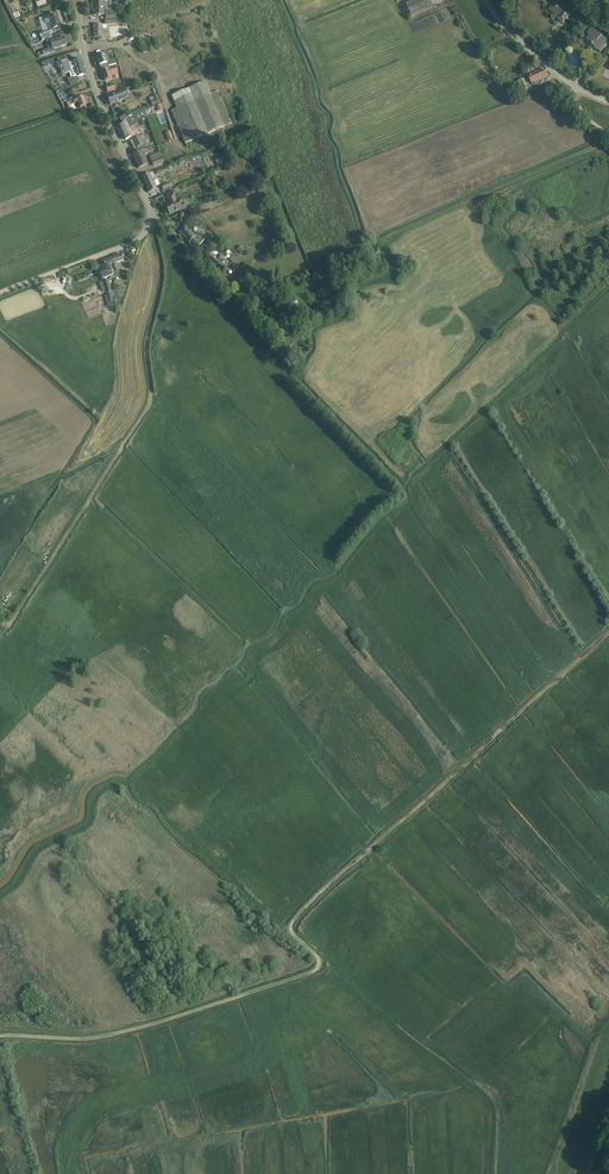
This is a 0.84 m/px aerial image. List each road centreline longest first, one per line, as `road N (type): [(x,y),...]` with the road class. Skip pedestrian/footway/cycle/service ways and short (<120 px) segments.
road 1 (track): [(0,1036),(123,1032),(313,972),(318,957),(292,933),(297,916),(608,634)]
road 2 (track): [(150,227),(160,292),(147,345),(151,403),(13,621)]
road 3 (track): [(381,252),(385,237),(596,145)]
road 4 (unclassified): [(153,220),(102,109),(76,7)]
road 5 (unclassified): [(608,101),(567,83),(482,0)]

